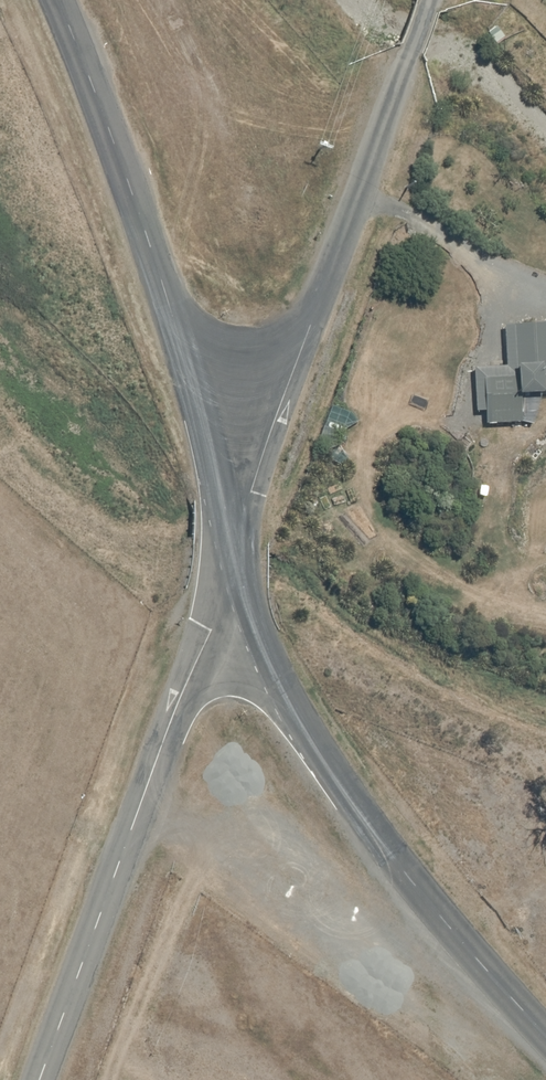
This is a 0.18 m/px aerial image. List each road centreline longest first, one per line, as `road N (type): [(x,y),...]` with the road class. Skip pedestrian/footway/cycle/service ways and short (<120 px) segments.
road 1 (unclassified): [(545,1036),(411,880),(329,767),(278,672),(236,545)]
road 2 (unclassified): [(43,1079),(236,545)]
road 3 (unclassified): [(319,314),(430,0)]
road 4 (unclassified): [(169,312),(56,0)]
road 5 (unclassified): [(236,545),(319,314)]
road 6 (unclassified): [(236,545),(169,312)]
road 7 (unclassified): [(169,312),(237,344),(269,344),(319,314)]

